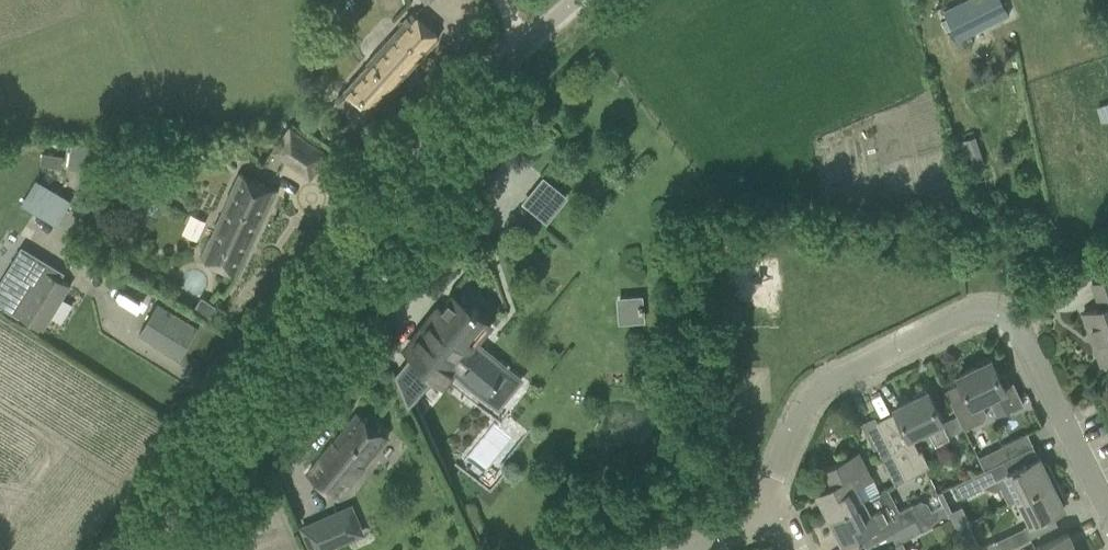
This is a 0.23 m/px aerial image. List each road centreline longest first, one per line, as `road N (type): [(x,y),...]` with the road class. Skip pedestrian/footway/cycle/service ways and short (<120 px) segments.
road 1 (unclassified): [(144,549),(471,95),(577,0)]
road 2 (residential): [(762,509),(813,392),(963,316),(993,312)]
road 3 (residential): [(1107,516),(1019,332),(993,312)]

